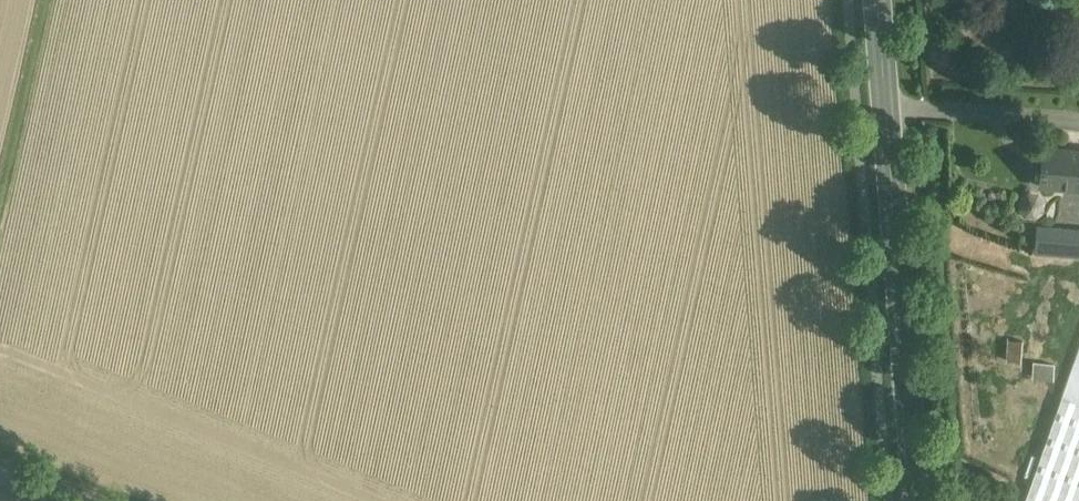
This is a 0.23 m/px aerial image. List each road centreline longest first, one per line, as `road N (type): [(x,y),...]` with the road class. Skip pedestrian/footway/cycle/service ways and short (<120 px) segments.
road 1 (tertiary): [(917,500),(876,0)]

